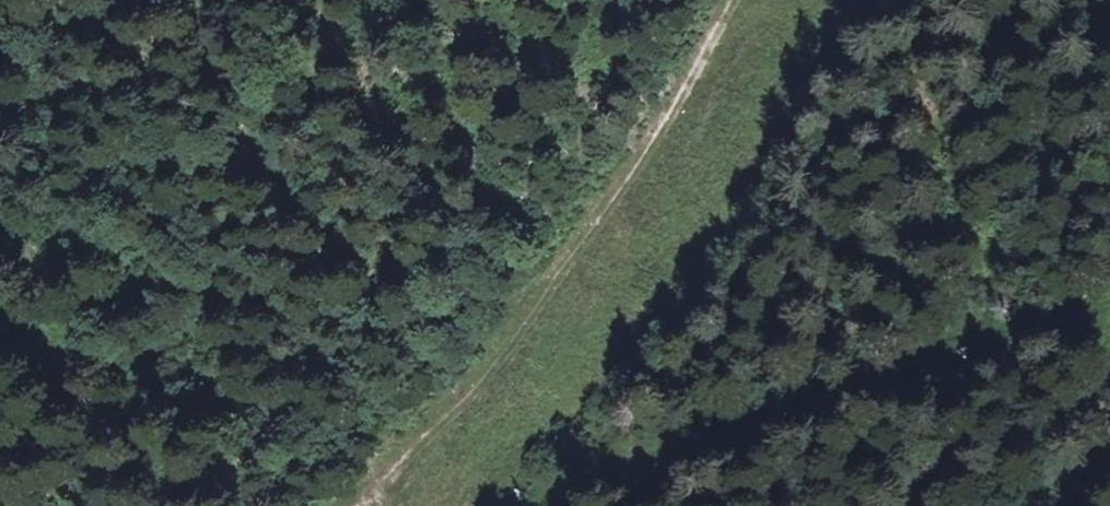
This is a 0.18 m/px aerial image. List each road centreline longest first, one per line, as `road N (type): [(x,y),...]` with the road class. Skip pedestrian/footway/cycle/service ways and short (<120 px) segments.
road 1 (track): [(362,505),(473,395),(562,275),(660,135),(735,0)]
road 2 (track): [(1109,311),(532,505)]

